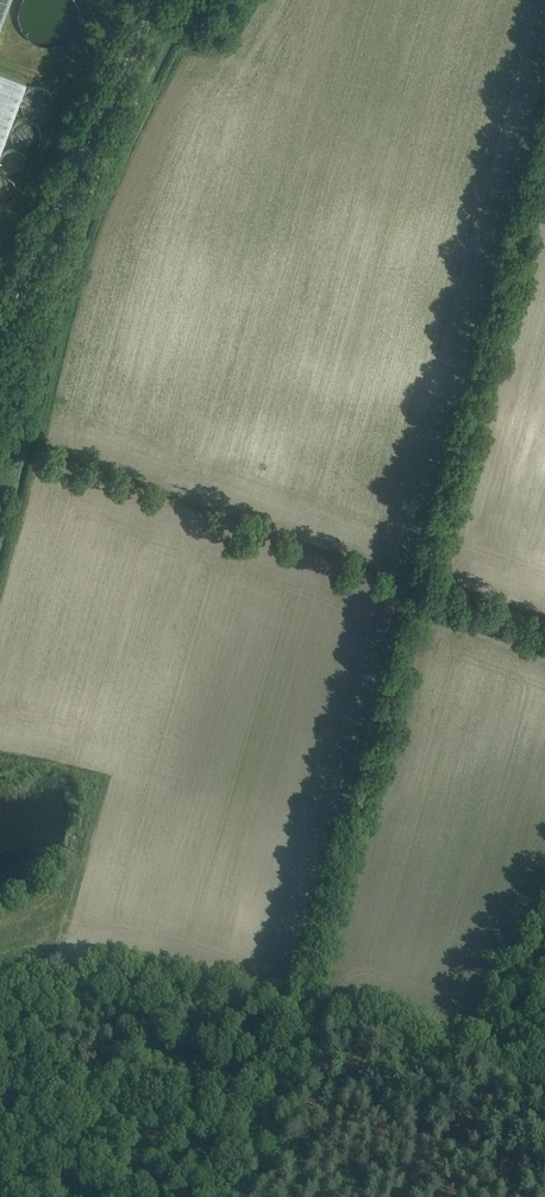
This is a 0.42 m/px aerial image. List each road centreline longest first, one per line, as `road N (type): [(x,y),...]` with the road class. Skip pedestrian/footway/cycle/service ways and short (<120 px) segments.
road 1 (secondary): [(0,348),(158,0)]

